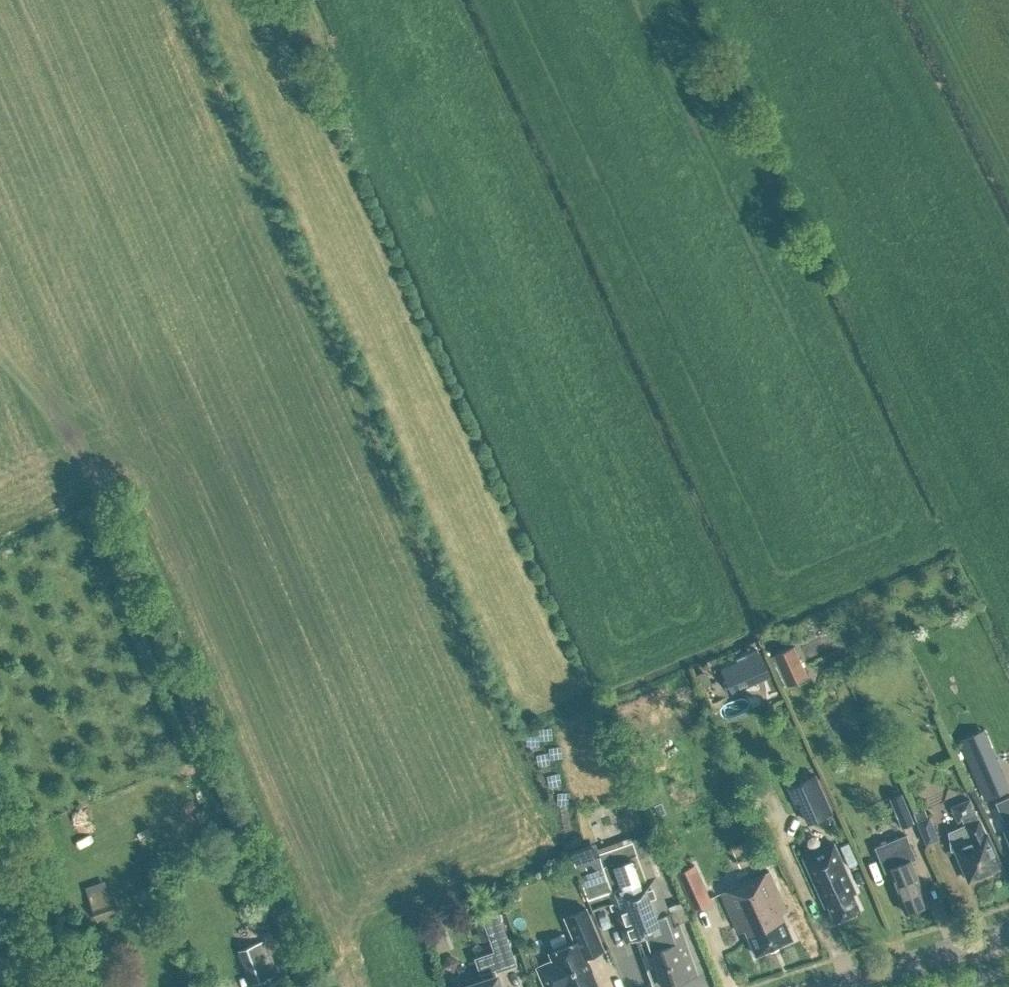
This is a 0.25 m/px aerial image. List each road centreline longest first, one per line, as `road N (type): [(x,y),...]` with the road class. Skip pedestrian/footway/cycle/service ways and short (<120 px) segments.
road 1 (tertiary): [(819,986),(1008,931)]

